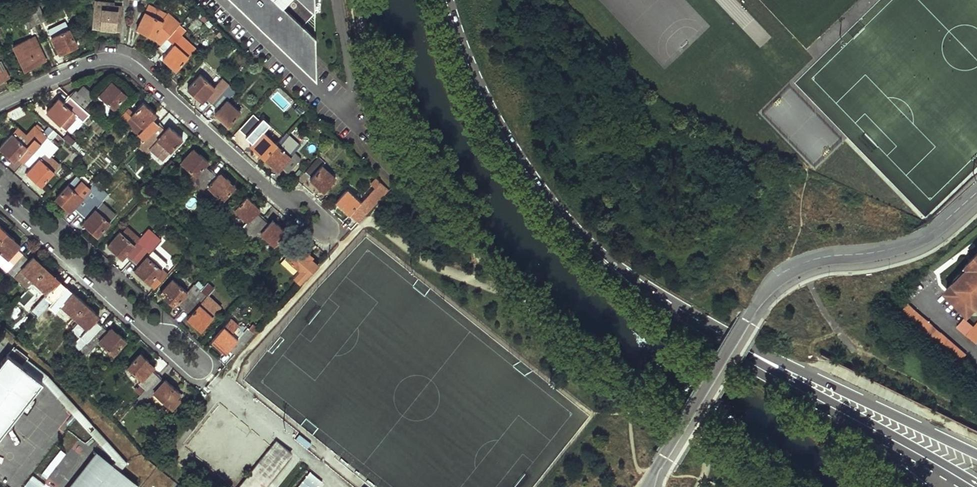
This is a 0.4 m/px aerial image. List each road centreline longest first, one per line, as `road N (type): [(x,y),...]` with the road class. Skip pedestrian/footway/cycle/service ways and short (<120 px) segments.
road 1 (primary): [(706,335),(628,282),(553,208),(489,114),(445,0)]
road 2 (residential): [(0,103),(91,63),(118,61),(277,198)]
road 3 (primary): [(974,486),(706,335)]
road 4 (primary): [(976,452),(760,352),(706,335)]
road 5 (residential): [(0,196),(148,329)]
road 6 (residential): [(148,329),(188,365),(203,366),(168,334)]

